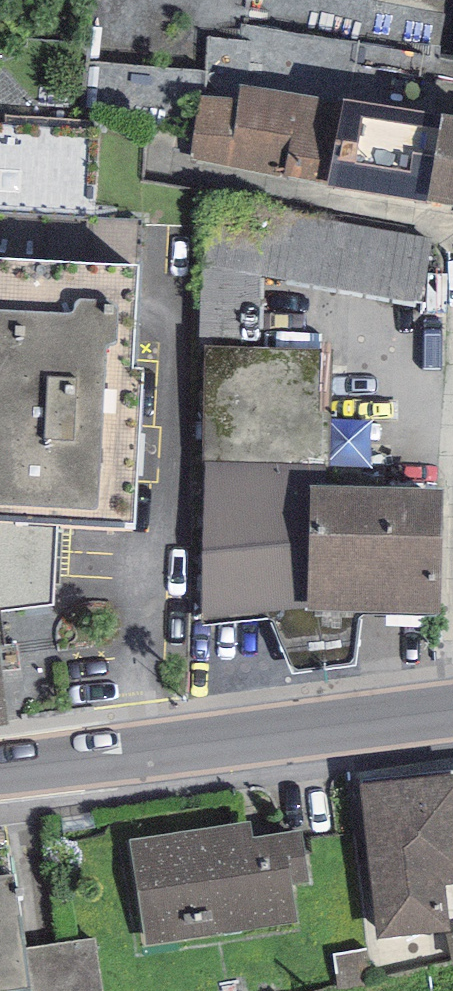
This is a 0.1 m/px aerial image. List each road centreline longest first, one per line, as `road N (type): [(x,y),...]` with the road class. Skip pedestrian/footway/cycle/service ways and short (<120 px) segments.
road 1 (secondary): [(0,766),(452,709)]

